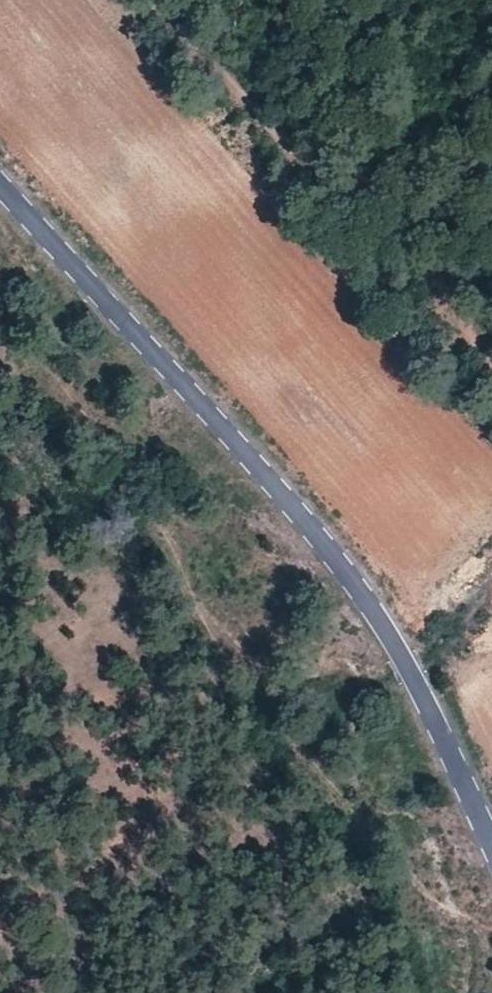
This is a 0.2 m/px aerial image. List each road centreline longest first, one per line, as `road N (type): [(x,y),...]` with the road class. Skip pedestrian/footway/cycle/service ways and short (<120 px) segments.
road 1 (tertiary): [(0,220),(414,678),(491,847)]

